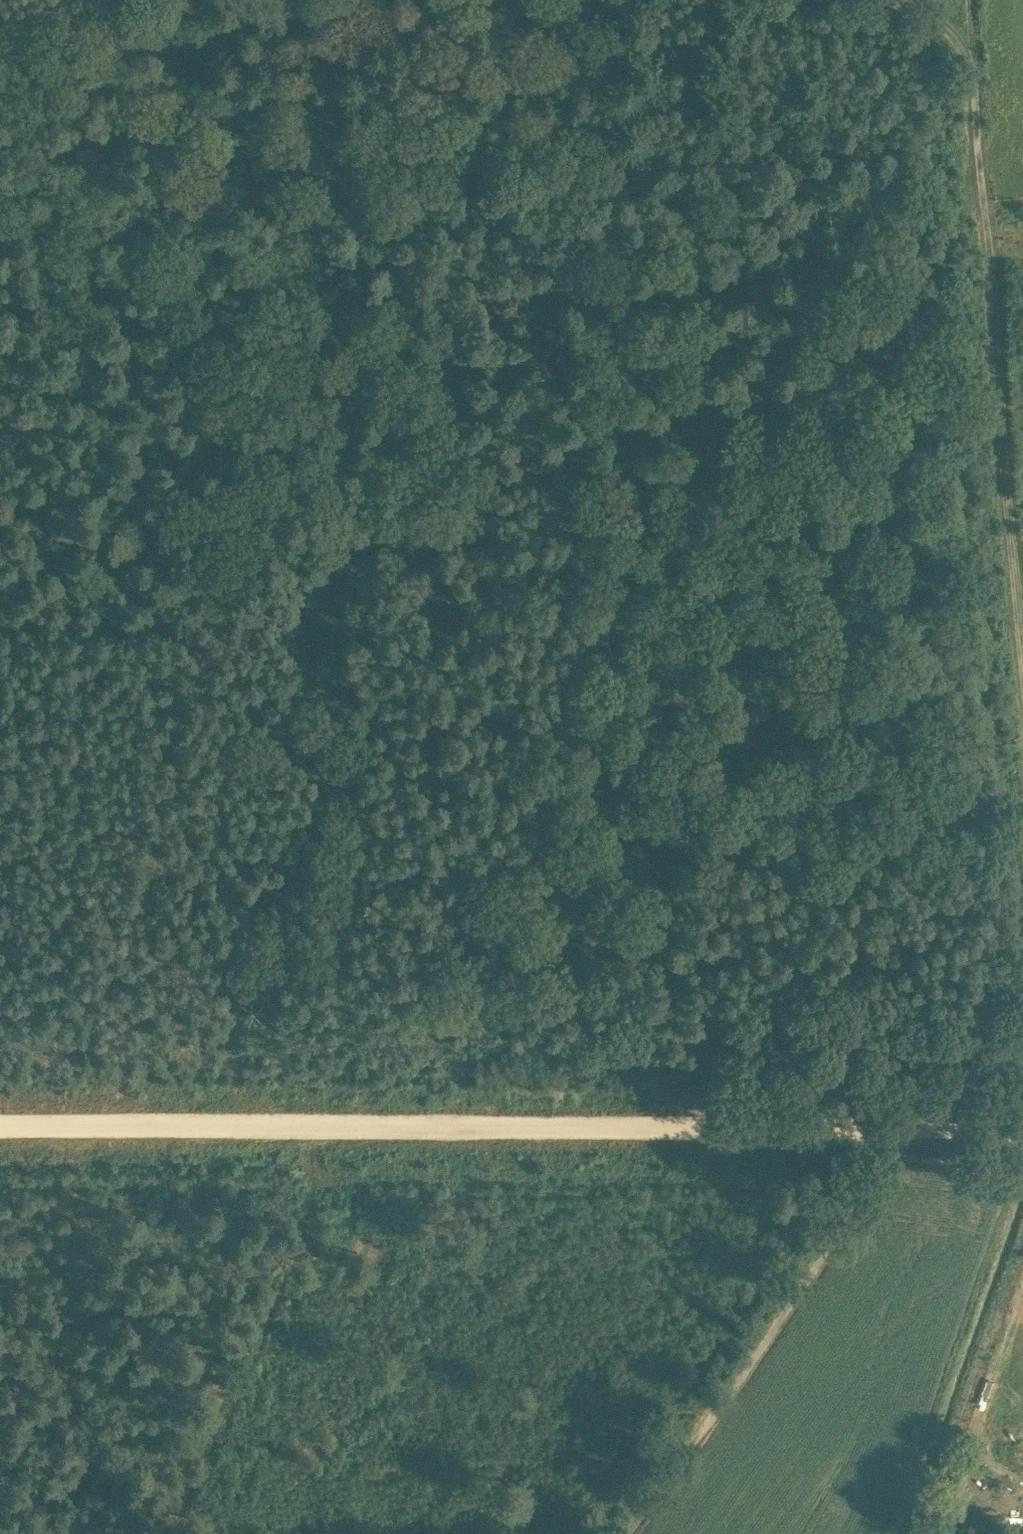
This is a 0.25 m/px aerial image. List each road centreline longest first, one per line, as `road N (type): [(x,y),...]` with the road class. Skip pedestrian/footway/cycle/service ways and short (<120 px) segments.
road 1 (track): [(902,1134),(0,1125)]
road 2 (track): [(1022,585),(966,0)]
road 3 (track): [(902,1134),(624,1533)]
road 4 (track): [(1022,1132),(902,1134)]

